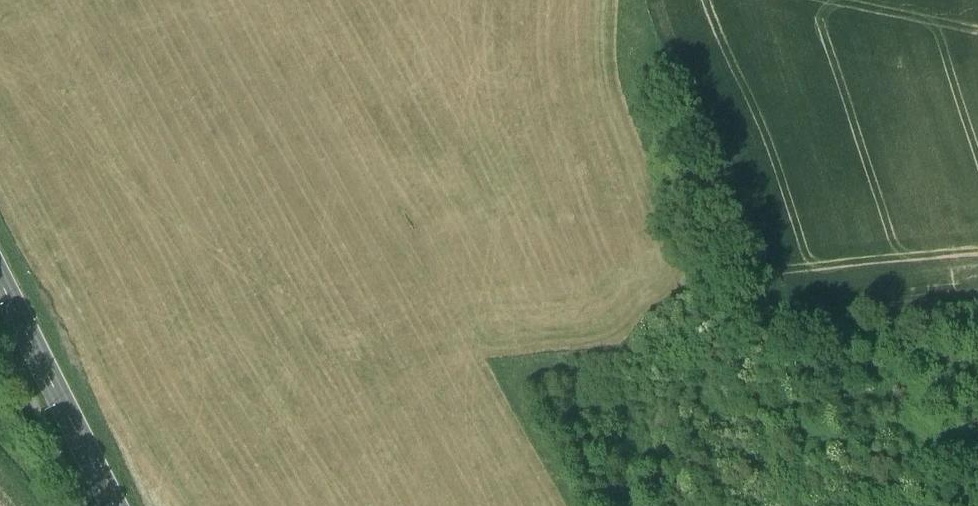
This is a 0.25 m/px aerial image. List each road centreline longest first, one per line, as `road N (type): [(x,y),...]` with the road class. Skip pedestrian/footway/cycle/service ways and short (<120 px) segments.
road 1 (tertiary): [(115,505),(0,267)]

